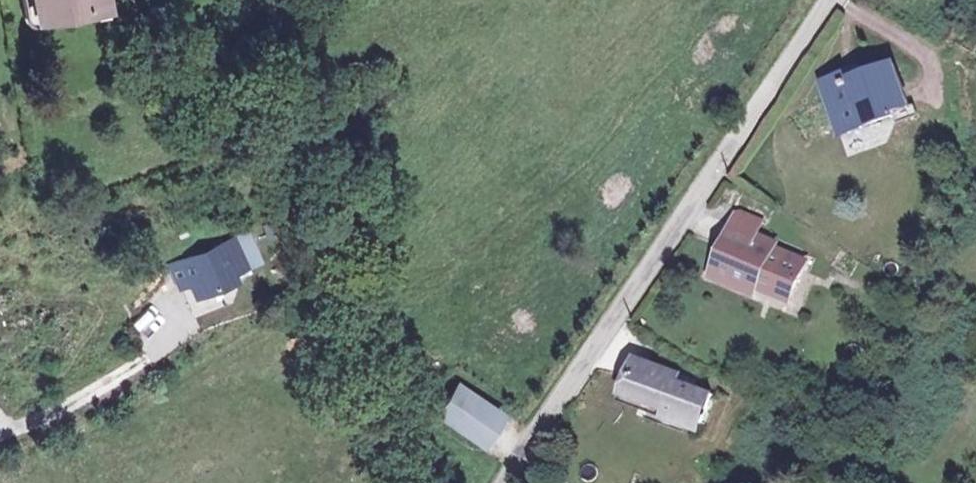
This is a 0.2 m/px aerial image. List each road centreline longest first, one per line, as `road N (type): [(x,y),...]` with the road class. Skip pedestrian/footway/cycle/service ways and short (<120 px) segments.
road 1 (residential): [(503,482),(826,0)]
road 2 (residential): [(0,423),(150,361),(157,348)]

